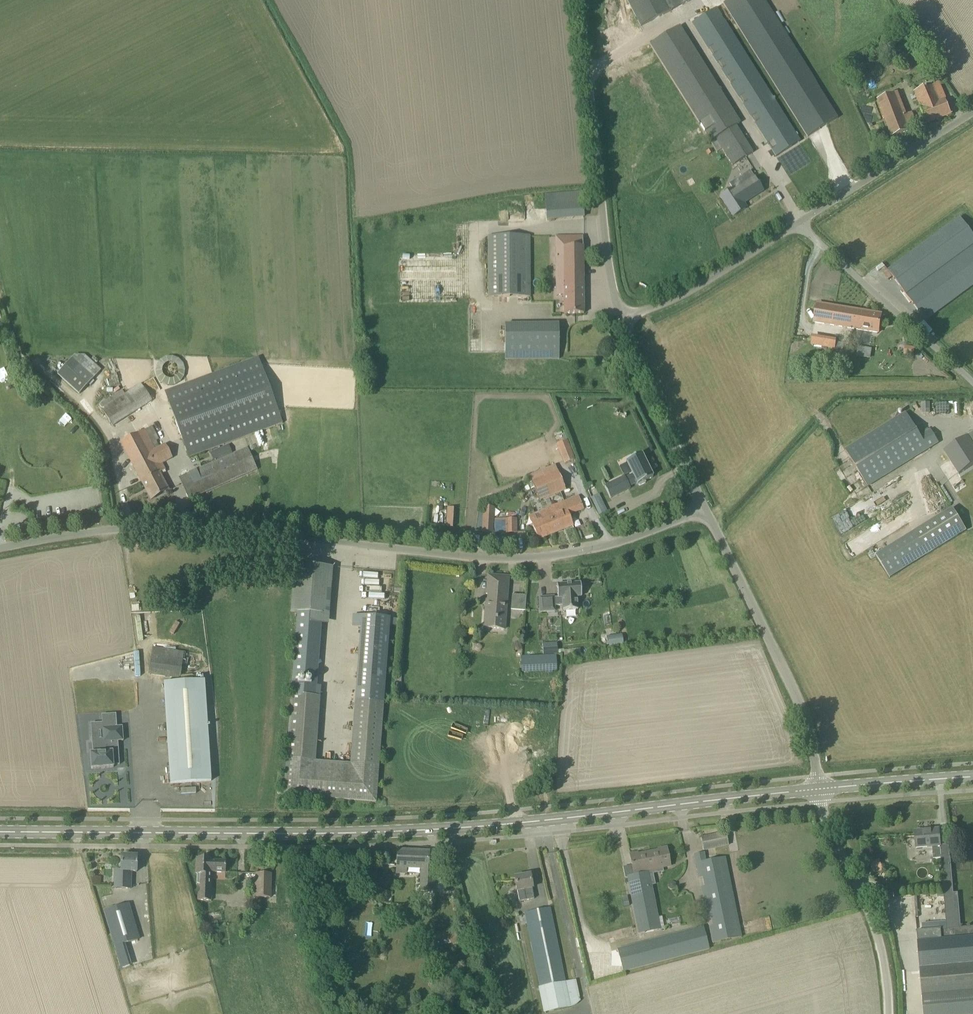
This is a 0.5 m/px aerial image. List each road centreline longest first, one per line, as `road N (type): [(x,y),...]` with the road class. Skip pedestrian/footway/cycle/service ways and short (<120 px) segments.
road 1 (secondary): [(0,831),(410,830),(820,789)]
road 2 (unclassified): [(0,548),(130,527),(210,529),(508,558),(596,548),(705,507)]
road 3 (unclassified): [(627,317),(607,252),(580,0)]
road 4 (unclassified): [(820,789),(795,692),(705,507)]
road 5 (unclassified): [(891,1013),(883,951),(828,827),(820,789)]
road 6 (unclassified): [(972,382),(798,223)]
road 7 (unclassified): [(705,507),(633,356),(627,317)]
road 8 (unclassified): [(798,223),(972,112)]
road 9 (unclassified): [(627,317),(692,290),(798,223)]
road 10 (secondary): [(820,789),(972,777)]

